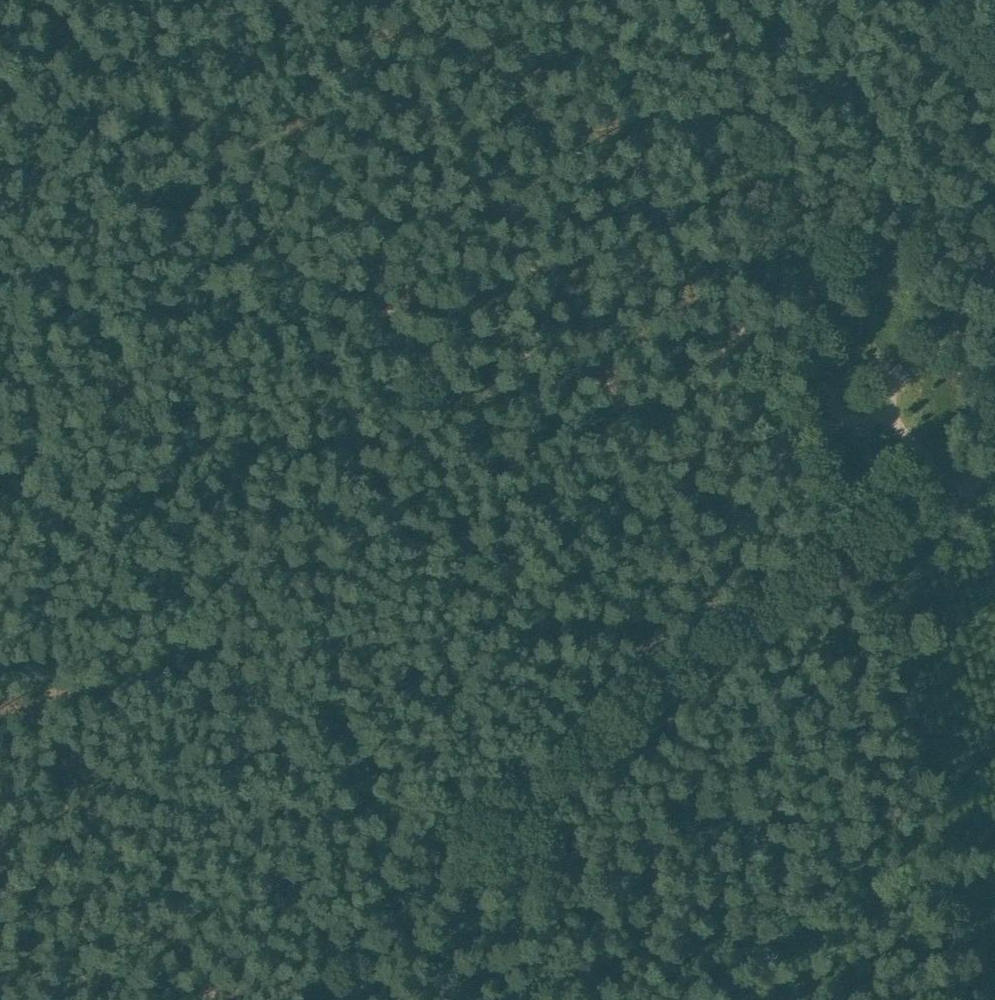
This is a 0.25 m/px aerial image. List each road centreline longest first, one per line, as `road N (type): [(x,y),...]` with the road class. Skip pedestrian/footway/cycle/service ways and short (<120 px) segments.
road 1 (track): [(316,999),(771,634),(950,513)]
road 2 (track): [(627,756),(662,999)]

